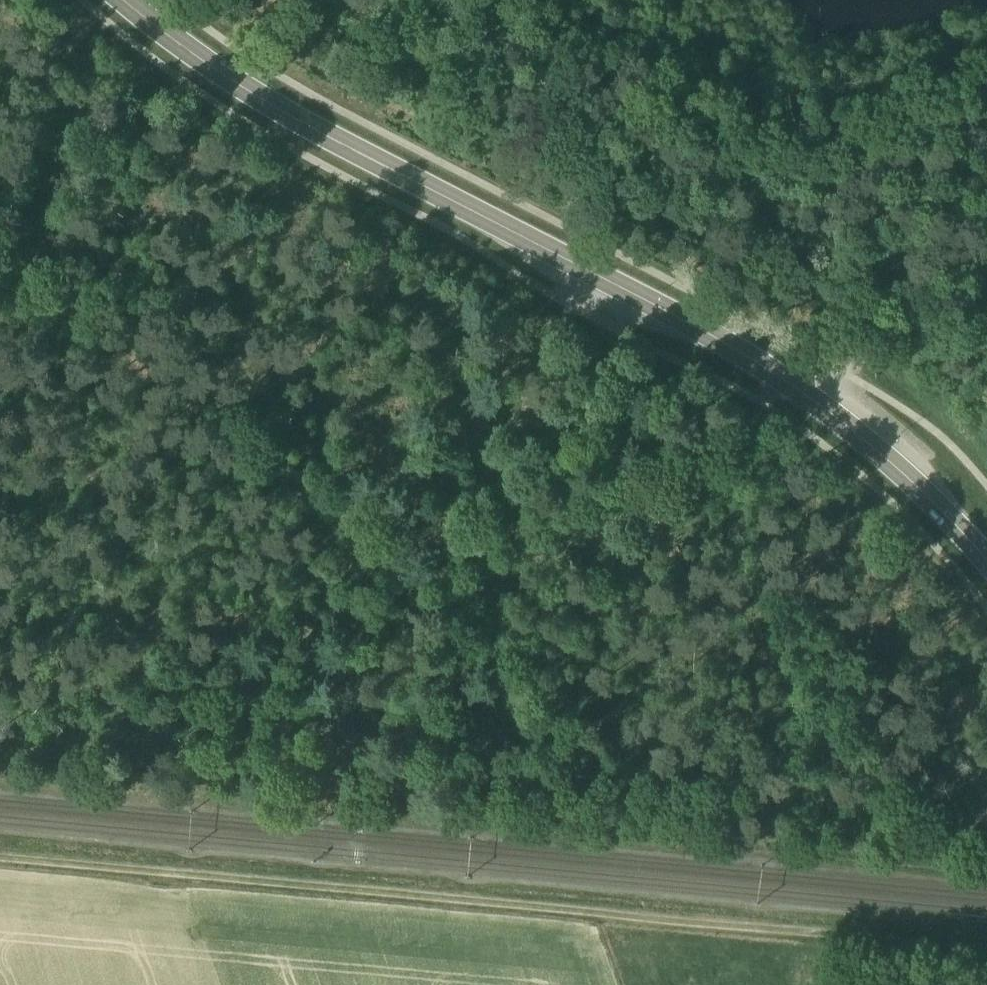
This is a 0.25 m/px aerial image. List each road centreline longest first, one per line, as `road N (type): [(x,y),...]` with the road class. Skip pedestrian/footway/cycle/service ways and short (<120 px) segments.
road 1 (track): [(0,861),(986,952)]
road 2 (track): [(0,277),(347,582),(366,583),(436,552),(532,536),(750,423),(766,404)]
road 3 (primary): [(724,342),(314,136),(207,73),(123,0)]
road 4 (unclassified): [(724,342),(888,208),(986,158)]
road 5 (primary): [(986,560),(900,469),(797,387)]
road 6 (unclassified): [(797,387),(986,295)]

